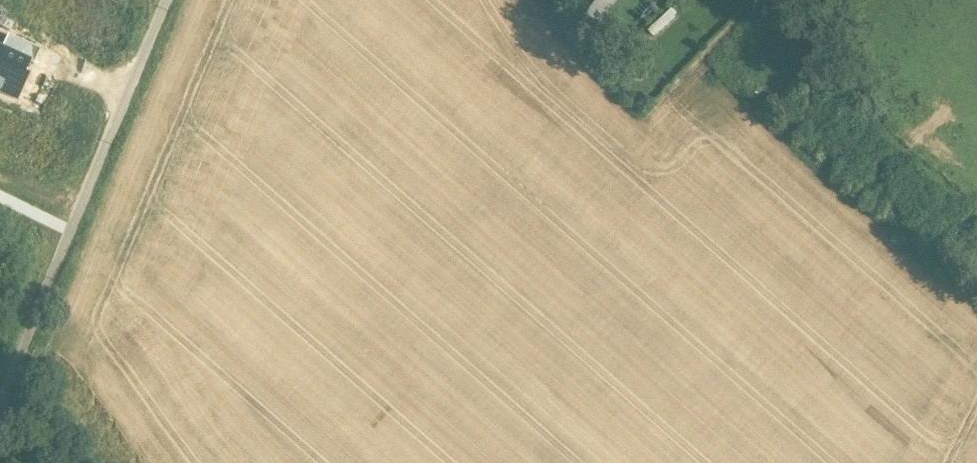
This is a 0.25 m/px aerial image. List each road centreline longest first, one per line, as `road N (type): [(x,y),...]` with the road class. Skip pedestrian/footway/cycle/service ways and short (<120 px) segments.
road 1 (track): [(0,406),(166,0)]

